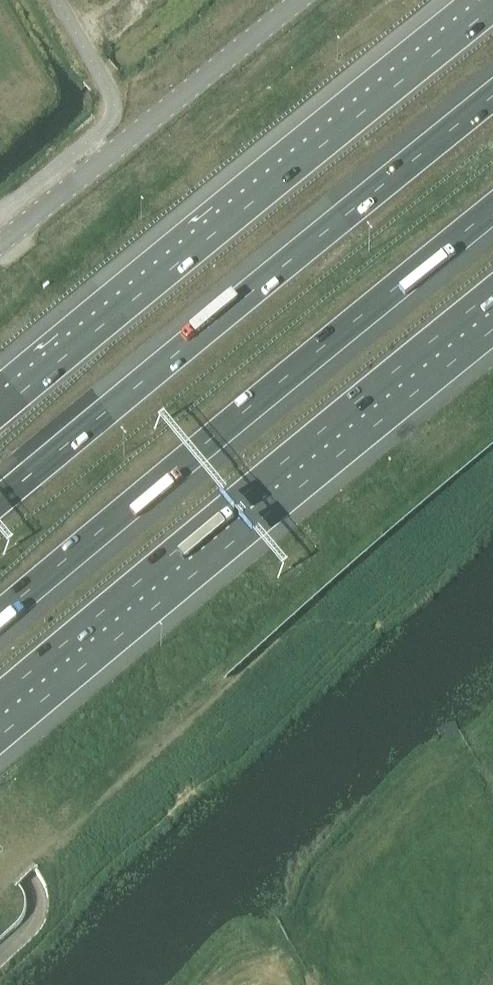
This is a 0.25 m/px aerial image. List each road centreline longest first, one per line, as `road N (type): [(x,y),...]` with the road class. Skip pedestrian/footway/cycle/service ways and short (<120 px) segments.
road 1 (motorway): [(0,615),(492,209)]
road 2 (motorway): [(0,696),(492,291)]
road 3 (motorway): [(492,97),(0,500)]
road 4 (motorway): [(492,11),(0,413)]
road 5 (unclassified): [(303,0),(0,247)]

